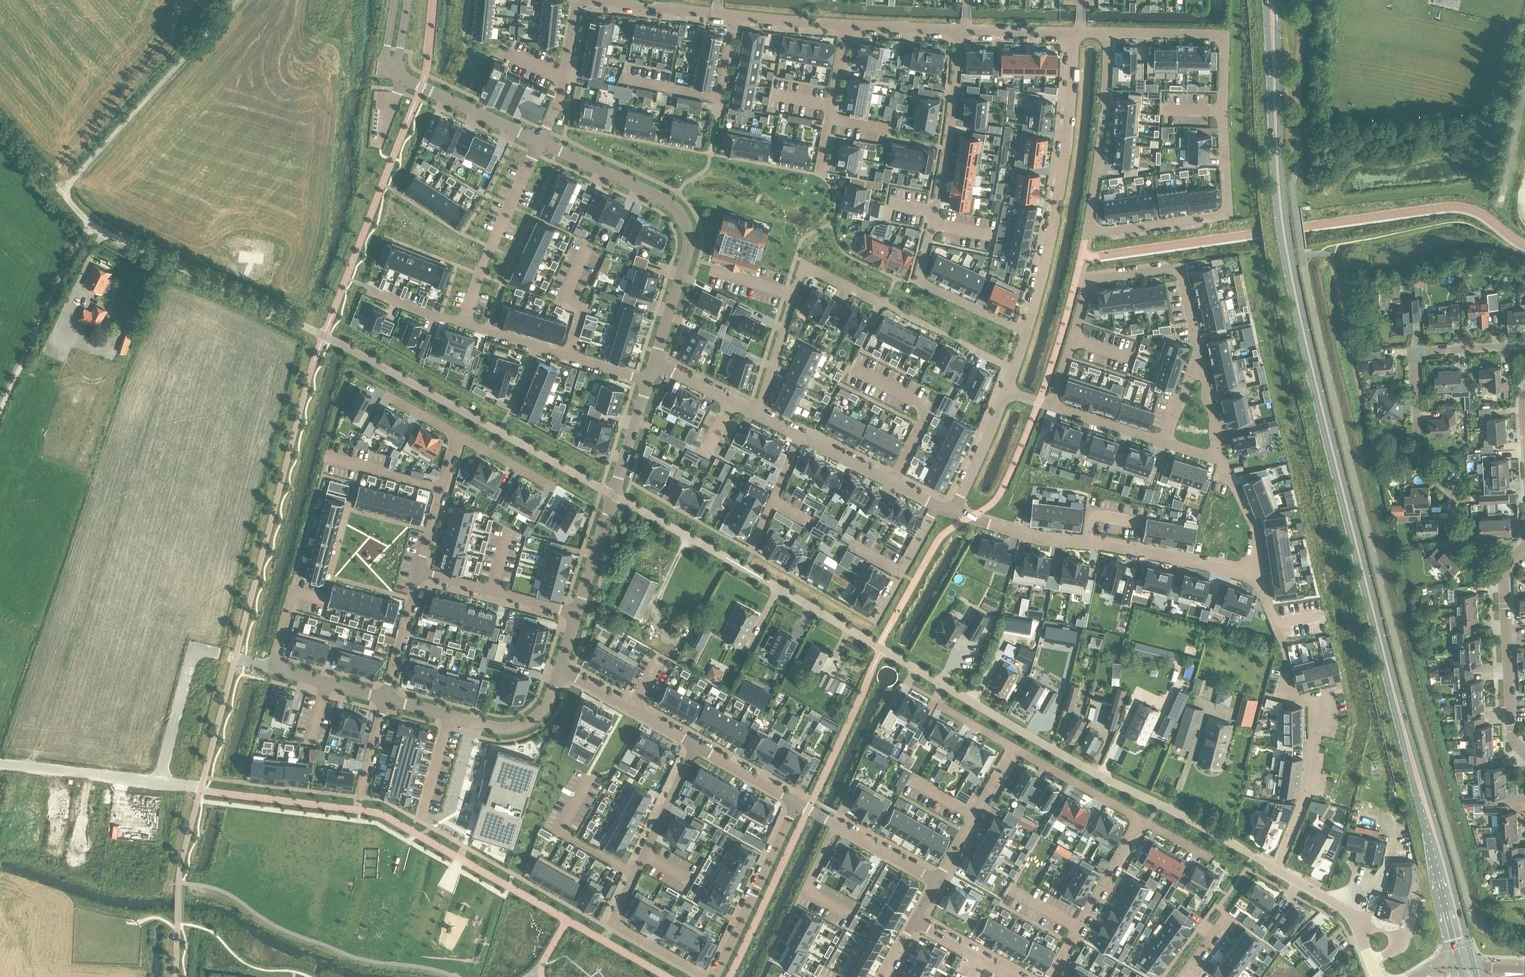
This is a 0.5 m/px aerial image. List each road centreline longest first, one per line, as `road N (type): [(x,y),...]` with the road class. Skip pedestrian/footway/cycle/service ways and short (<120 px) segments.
road 1 (primary): [(1467,975),(1293,283),(1277,165),(1273,18)]
road 2 (residential): [(1274,868),(1079,765),(697,542)]
road 3 (unclassified): [(325,335),(93,225),(0,124)]
road 4 (residential): [(1027,332),(920,283),(952,125),(959,30)]
road 5 (residential): [(1505,569),(1453,530),(1451,489),(1419,464),(1414,352),(1524,345)]
road 6 (residential): [(1108,33),(1087,232),(1226,215)]
road 7 (residential): [(613,495),(325,335)]
road 8 (residential): [(542,143),(669,202),(683,218),(689,248),(655,365)]
road 9 (residential): [(955,512),(1042,541),(1260,576)]
road 10 (residential): [(1199,353),(1181,269),(1089,281),(1052,407)]
road 11 (residential): [(1074,32),(1063,170),(1027,332)]
road 12 (residential): [(695,746),(614,925),(708,976)]
road 13 (residential): [(1226,215),(1221,37),(1108,33)]
road 14 (track): [(63,337),(150,364),(325,335)]
road 15 (residential): [(133,44),(119,177),(241,190)]
road 16 (residential): [(1274,868),(1306,798),(1319,709),(1293,699),(1283,644)]
road 17 (residential): [(222,444),(42,382),(19,431)]
road 18 (residential): [(758,416),(805,267),(884,304)]
road 19 (residential): [(463,324),(542,143)]
road 20 (residential): [(715,976),(797,802)]
road 21 (residential): [(0,527),(162,620)]
road 22 (unclassified): [(1417,976),(1382,932),(1274,868)]
road 23 (residential): [(1139,819),(1052,976)]
road 24 (residential): [(243,164),(316,172),(306,267)]
road 25 (residential): [(397,74),(542,143)]
road 26 (residential): [(420,571),(575,612)]
road 27 (residential): [(797,802),(937,879)]
road 28 (residential): [(558,666),(695,746)]
road 29 (residential): [(800,436),(938,506)]
road 30 (residential): [(845,25),(820,176)]
road 31 (residential): [(1013,748),(937,879)]
road 32 (residential): [(542,143),(566,79),(577,0)]
road 33 (residential): [(1013,748),(1139,819)]
road 34 (residential): [(420,571),(458,432)]
road 35 (residential): [(558,666),(538,717),(512,726),(452,715)]
road 36 (residential): [(384,70),(250,56)]
road 37 (residential): [(938,506),(873,621)]
road 38 (residential): [(1007,391),(955,512)]
road 39 (residential): [(386,697),(420,571)]
road 40 (residential): [(1222,460),(1256,535),(1260,576)]
road 41 (residential): [(613,495),(575,612)]
road 42 (residential): [(595,0),(717,13)]
road 43 (residential): [(1524,754),(1512,731),(1506,636)]

